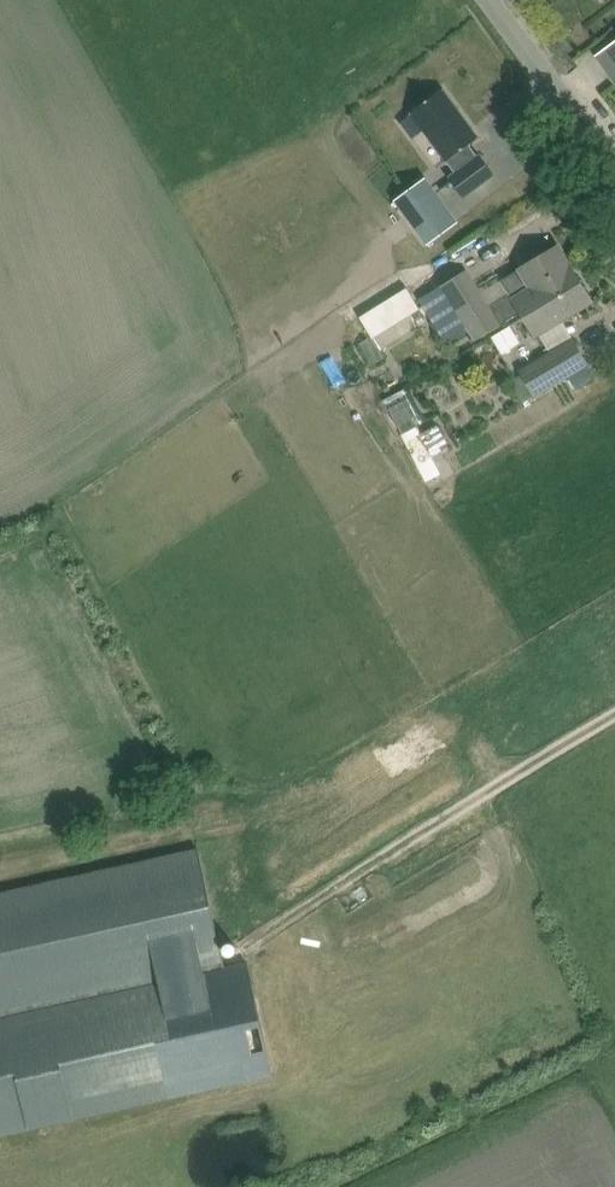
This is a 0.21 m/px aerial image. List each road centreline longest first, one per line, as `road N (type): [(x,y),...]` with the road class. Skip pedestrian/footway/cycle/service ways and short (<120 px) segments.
road 1 (unclassified): [(614,166),(488,0)]

